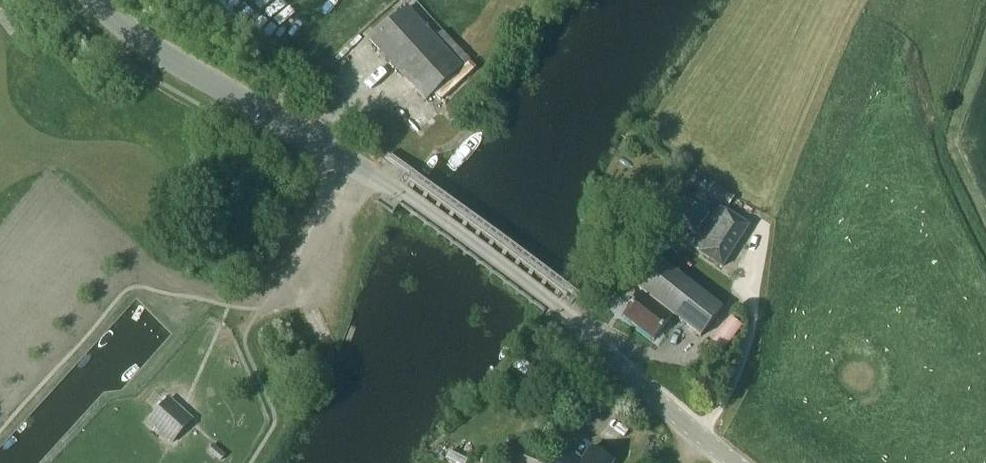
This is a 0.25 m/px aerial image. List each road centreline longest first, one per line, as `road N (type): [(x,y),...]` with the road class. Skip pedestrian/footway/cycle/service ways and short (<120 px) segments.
road 1 (tertiary): [(736,462),(560,310),(401,192),(169,55),(97,0)]

